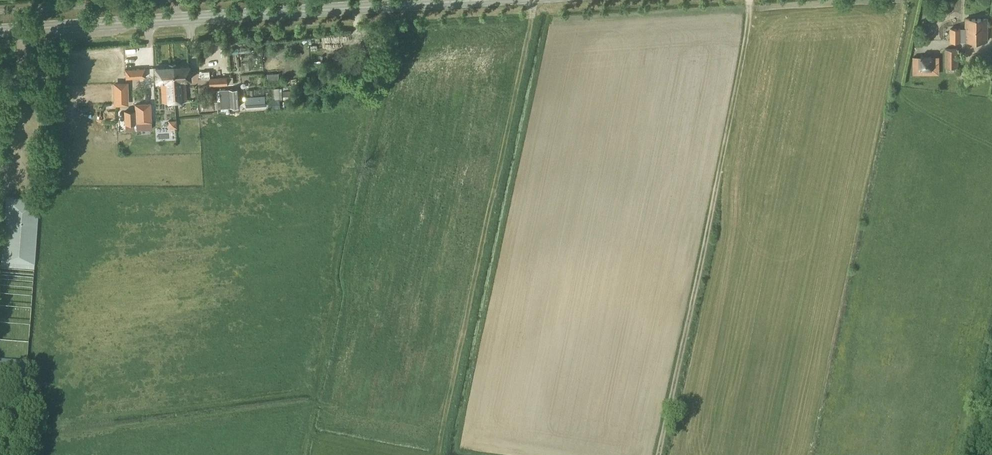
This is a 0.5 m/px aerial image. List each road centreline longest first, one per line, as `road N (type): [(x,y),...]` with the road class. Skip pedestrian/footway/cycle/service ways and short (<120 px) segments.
road 1 (secondary): [(0,32),(484,0)]
road 2 (track): [(447,424),(535,0)]
road 3 (track): [(447,424),(415,436),(326,405),(186,424)]
road 4 (track): [(17,11),(35,175)]

